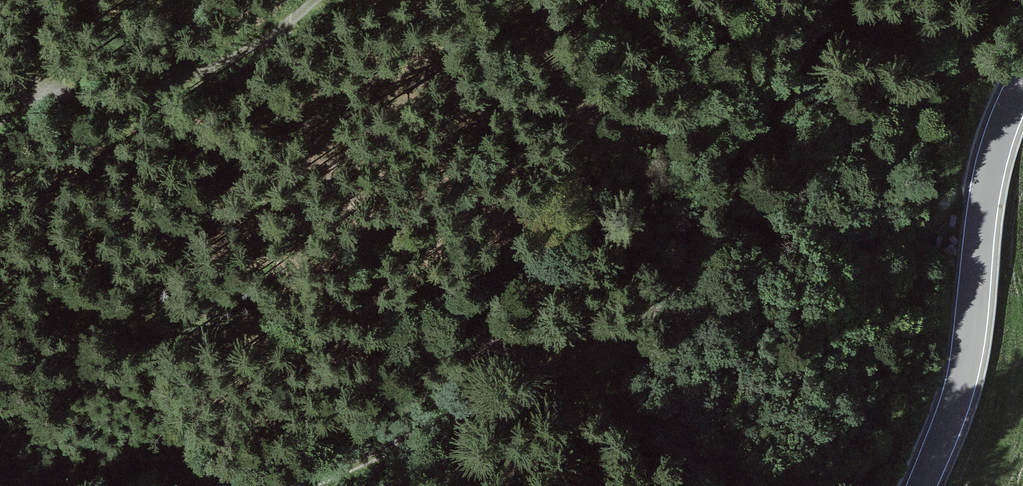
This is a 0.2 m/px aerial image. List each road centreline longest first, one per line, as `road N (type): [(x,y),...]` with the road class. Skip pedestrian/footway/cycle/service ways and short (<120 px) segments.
road 1 (track): [(326,0),(277,41),(97,121),(59,184),(96,230),(495,219),(619,239),(675,285)]
road 2 (track): [(298,485),(441,423),(649,314),(672,290),(773,72),(821,0)]
road 3 (tertiary): [(919,485),(968,343),(992,156),(1022,82)]

